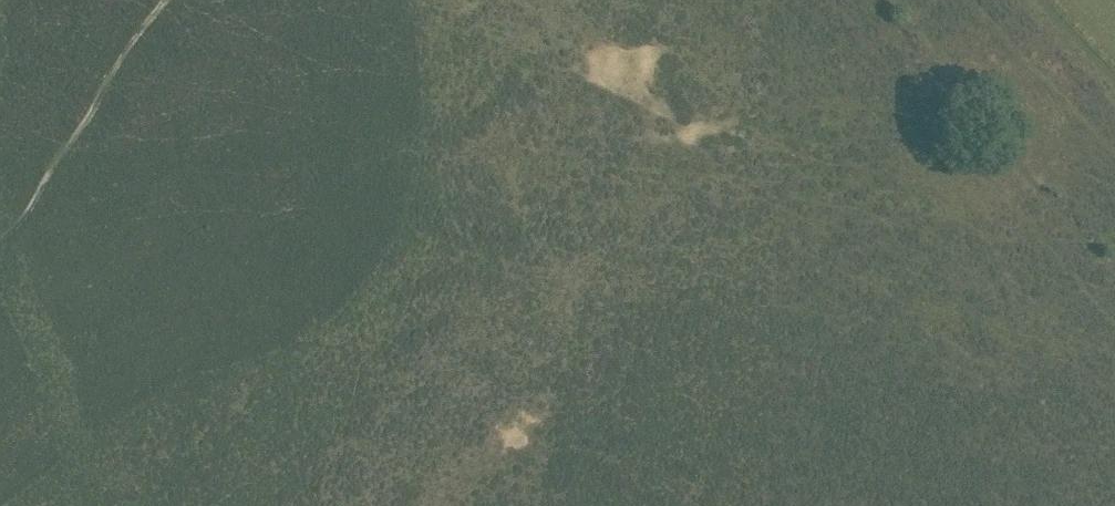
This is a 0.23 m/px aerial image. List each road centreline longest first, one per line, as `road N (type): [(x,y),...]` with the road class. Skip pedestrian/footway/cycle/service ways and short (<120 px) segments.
road 1 (track): [(165,0),(28,211),(0,236)]

